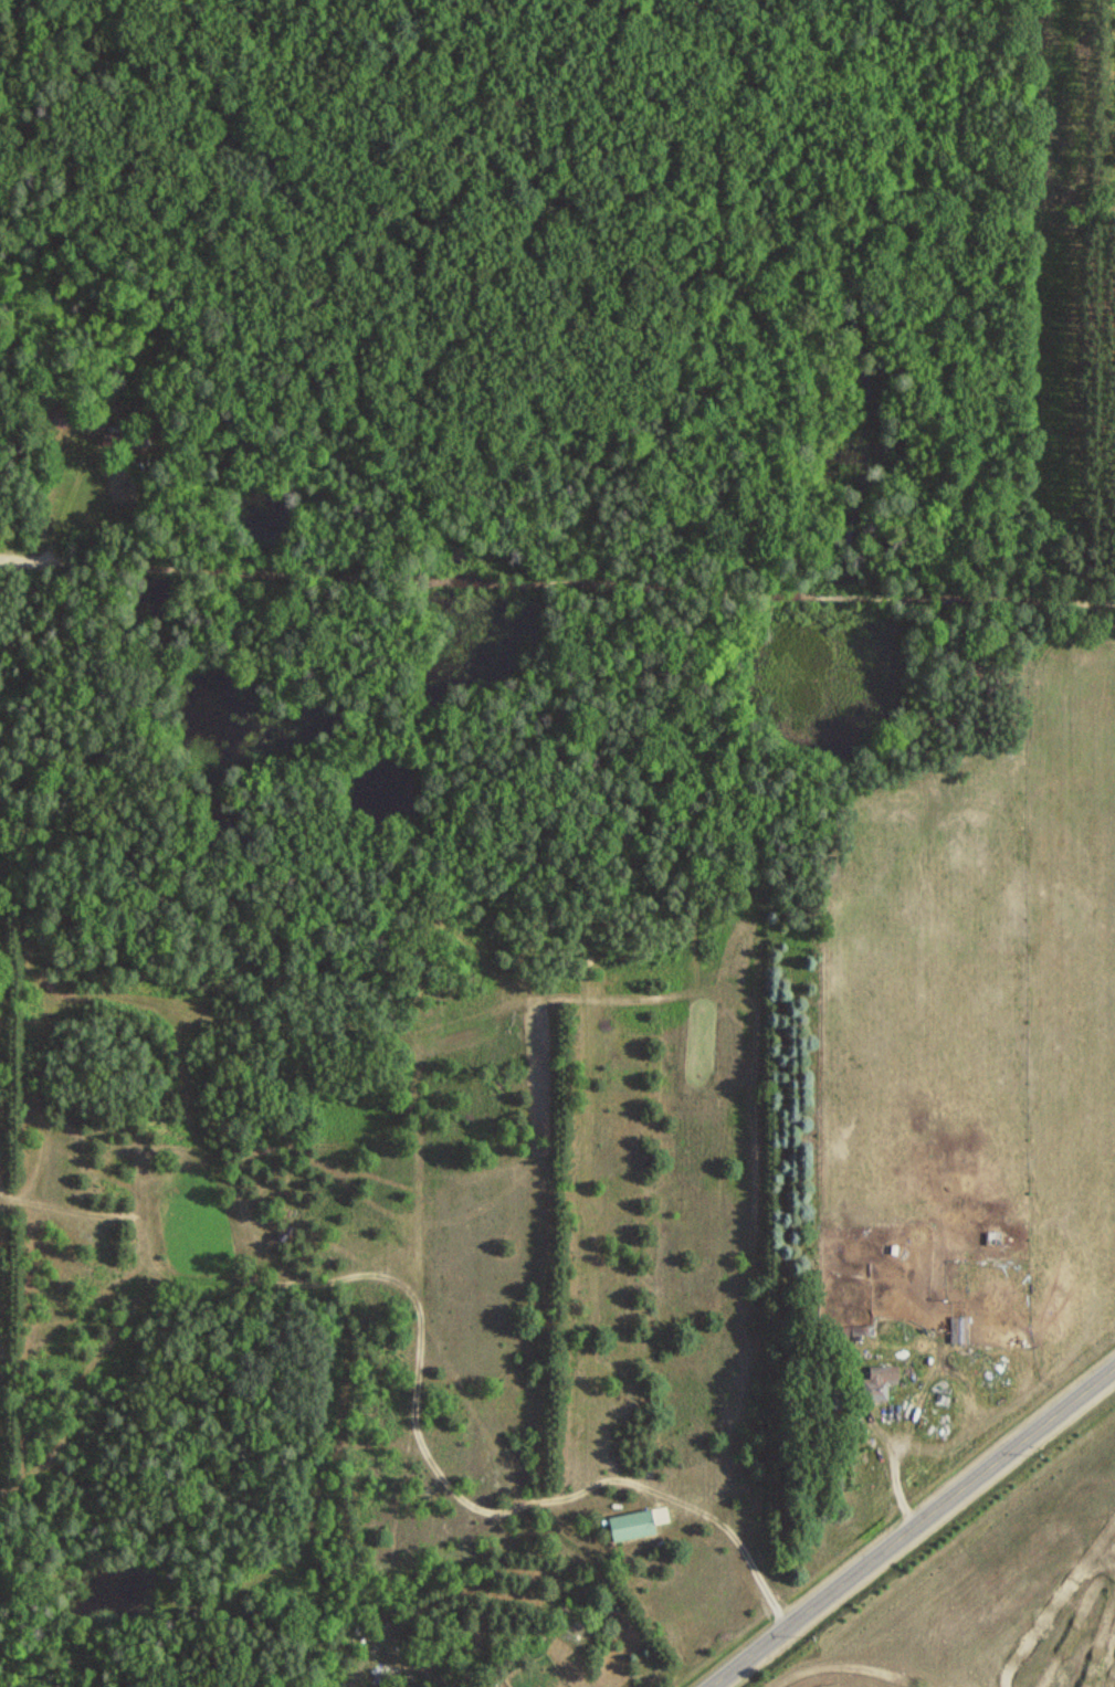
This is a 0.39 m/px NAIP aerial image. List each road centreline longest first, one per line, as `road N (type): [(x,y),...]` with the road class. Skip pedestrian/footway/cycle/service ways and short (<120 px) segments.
road 1 (track): [(24,560),(1114,608)]
road 2 (track): [(375,577),(379,0)]
road 3 (residential): [(711,1686),(1114,1371)]

